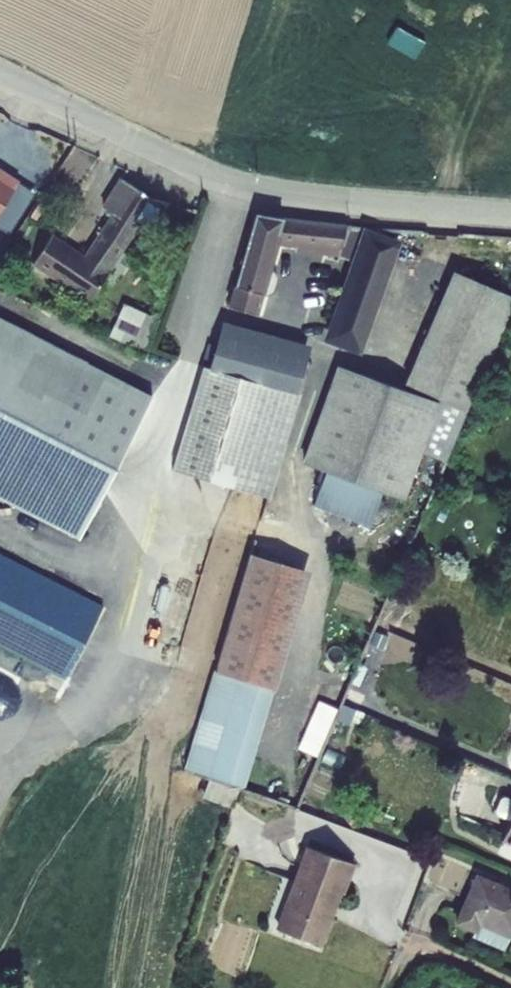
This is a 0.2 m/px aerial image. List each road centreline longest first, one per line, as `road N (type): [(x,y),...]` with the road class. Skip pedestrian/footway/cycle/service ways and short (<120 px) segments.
road 1 (residential): [(510,213),(242,186),(0,73)]

